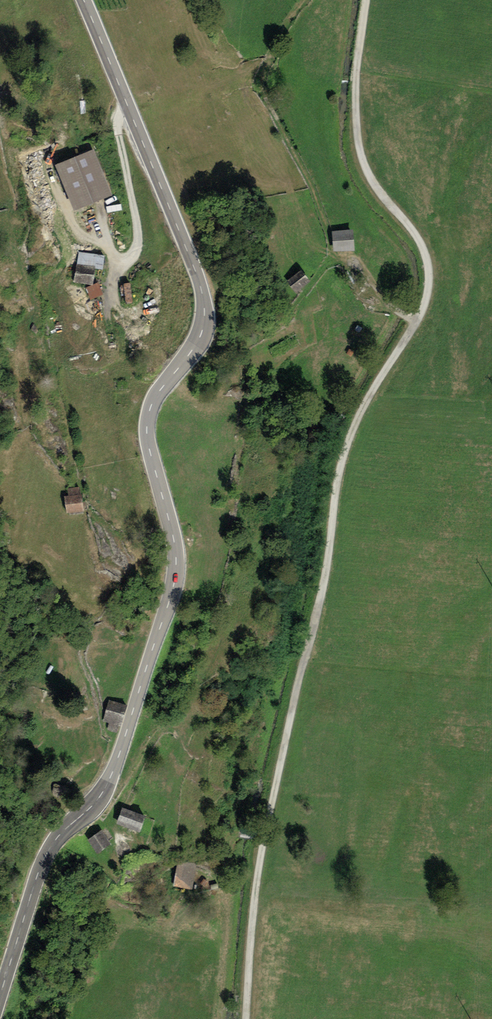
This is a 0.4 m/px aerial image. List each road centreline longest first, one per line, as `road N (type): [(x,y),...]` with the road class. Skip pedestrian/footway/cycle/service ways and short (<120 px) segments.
road 1 (tertiary): [(0,997),(44,860),(111,777),(174,583),(175,547),(147,421),(200,337),(205,315),(196,271),(83,0)]
road 2 (track): [(246,1018),(262,843),(322,592),(338,473),(365,405),(416,321)]
road 3 (track): [(366,0),(356,78),(360,149),(426,259),(428,290),(416,321)]

